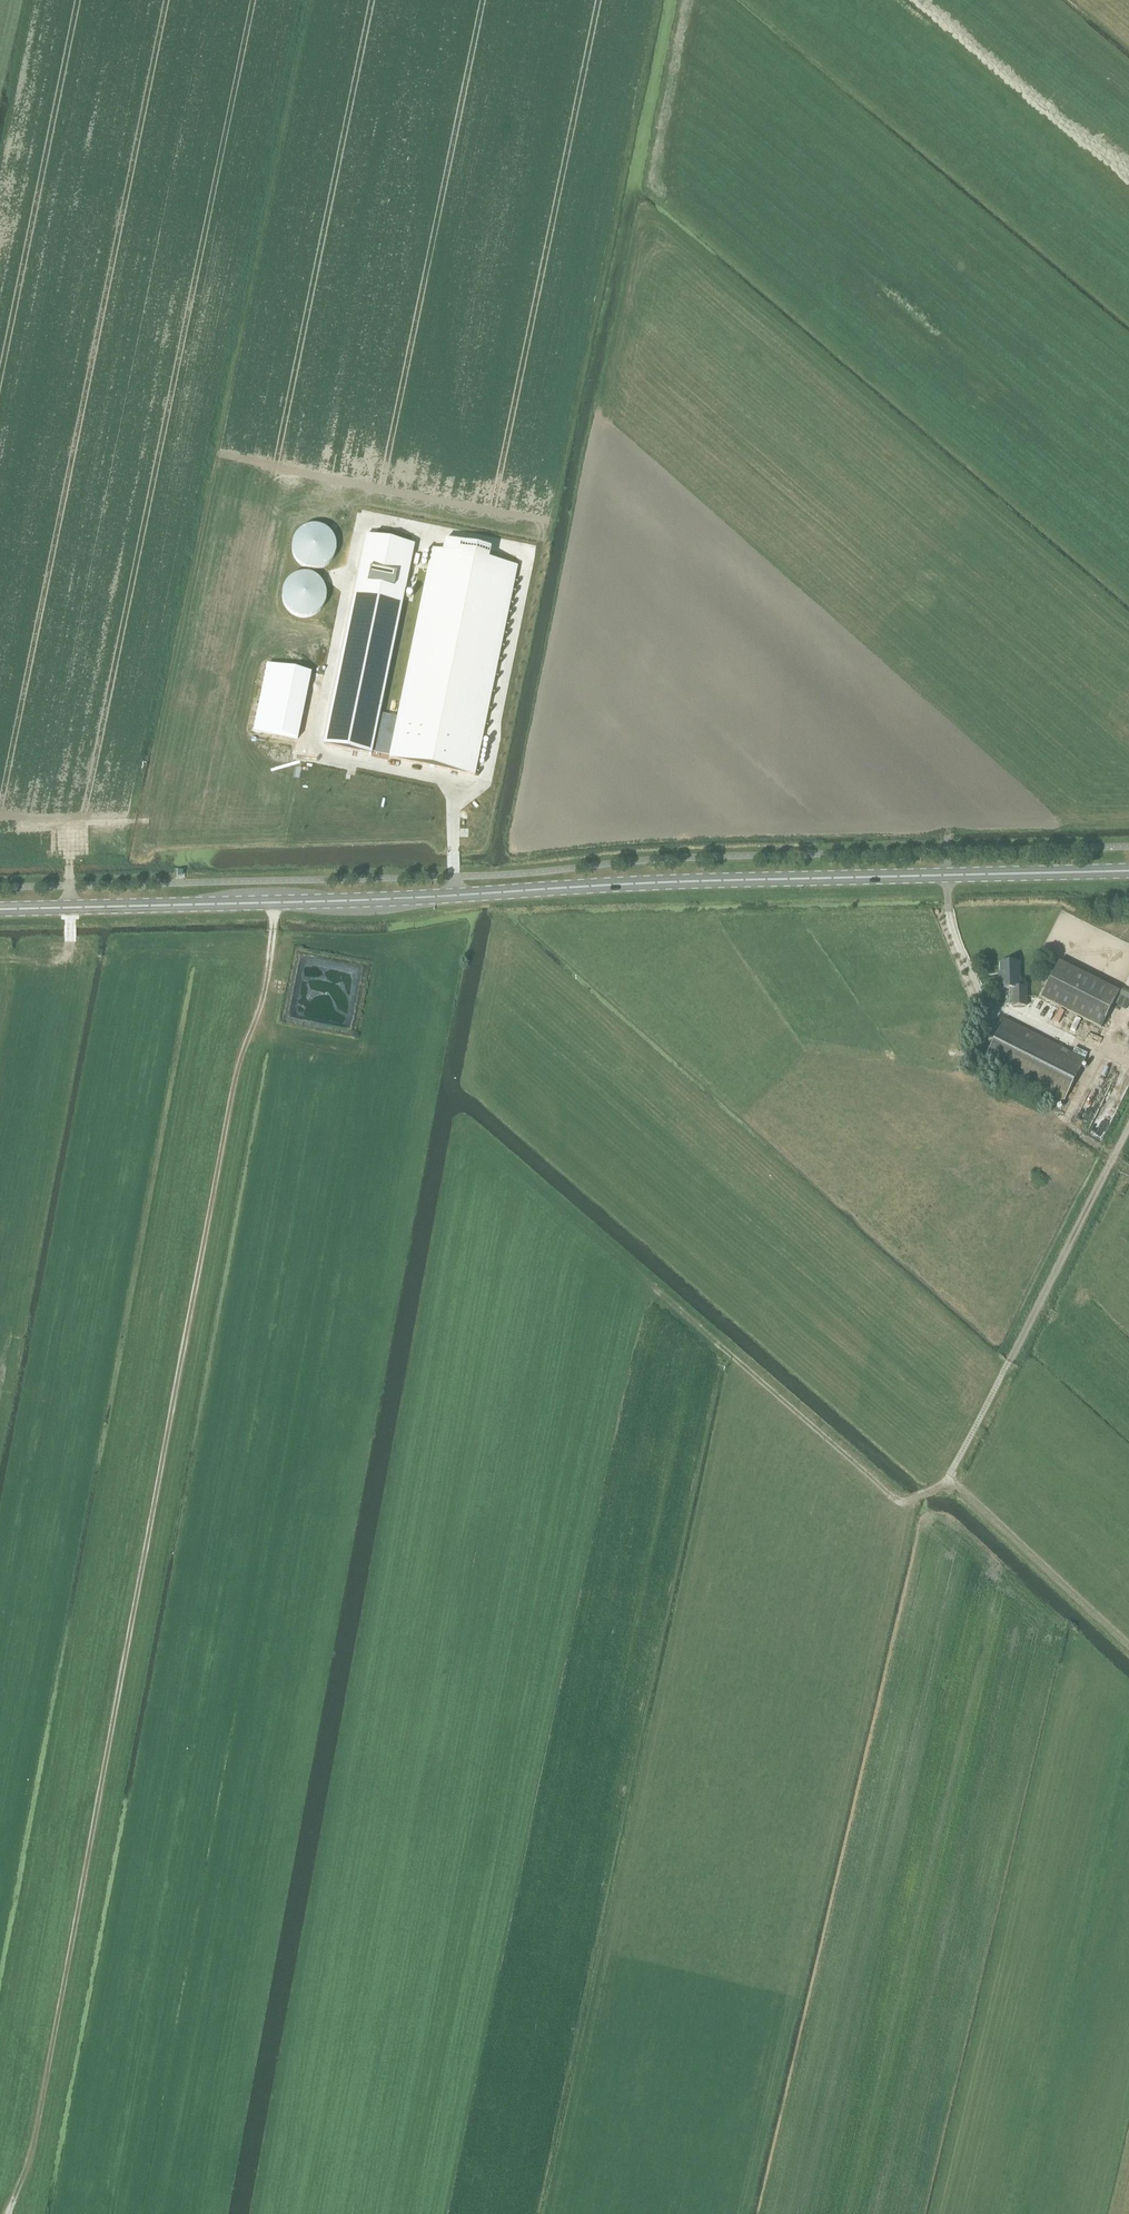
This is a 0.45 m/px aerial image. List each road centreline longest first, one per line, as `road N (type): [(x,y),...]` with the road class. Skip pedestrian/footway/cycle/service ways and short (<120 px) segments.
road 1 (track): [(8,2213),(28,2167),(214,1193),(245,1045),(263,1009),(278,900)]
road 2 (secondary): [(0,907),(1128,871)]
road 3 (track): [(950,1483),(1128,1130)]
road 4 (track): [(719,1338),(903,1501),(913,1499)]
road 5 (track): [(1128,1647),(950,1483)]

